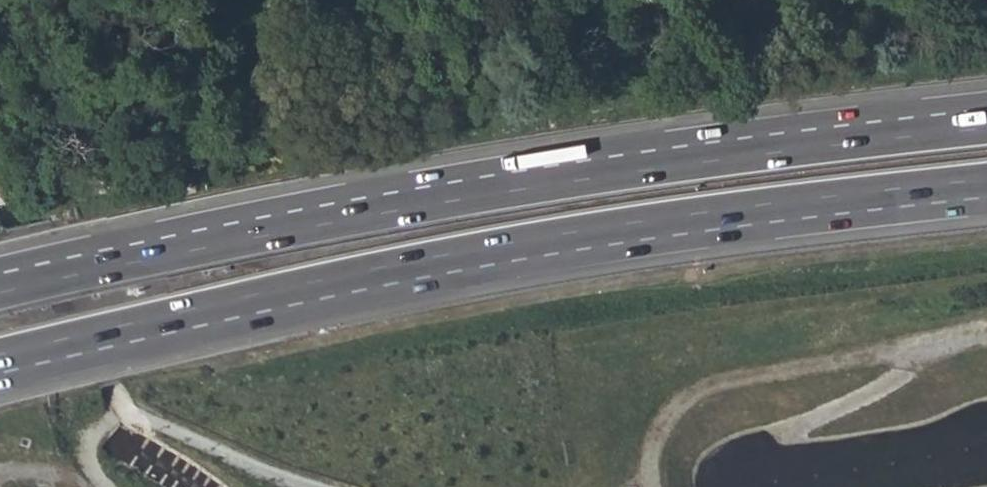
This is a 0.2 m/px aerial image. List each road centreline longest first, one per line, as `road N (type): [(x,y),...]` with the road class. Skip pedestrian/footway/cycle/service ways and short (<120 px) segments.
road 1 (motorway): [(0,362),(346,284),(593,240),(986,189)]
road 2 (motorway): [(986,120),(392,208),(0,291)]
road 3 (track): [(129,411),(0,204)]
road 4 (track): [(306,486),(129,411)]

